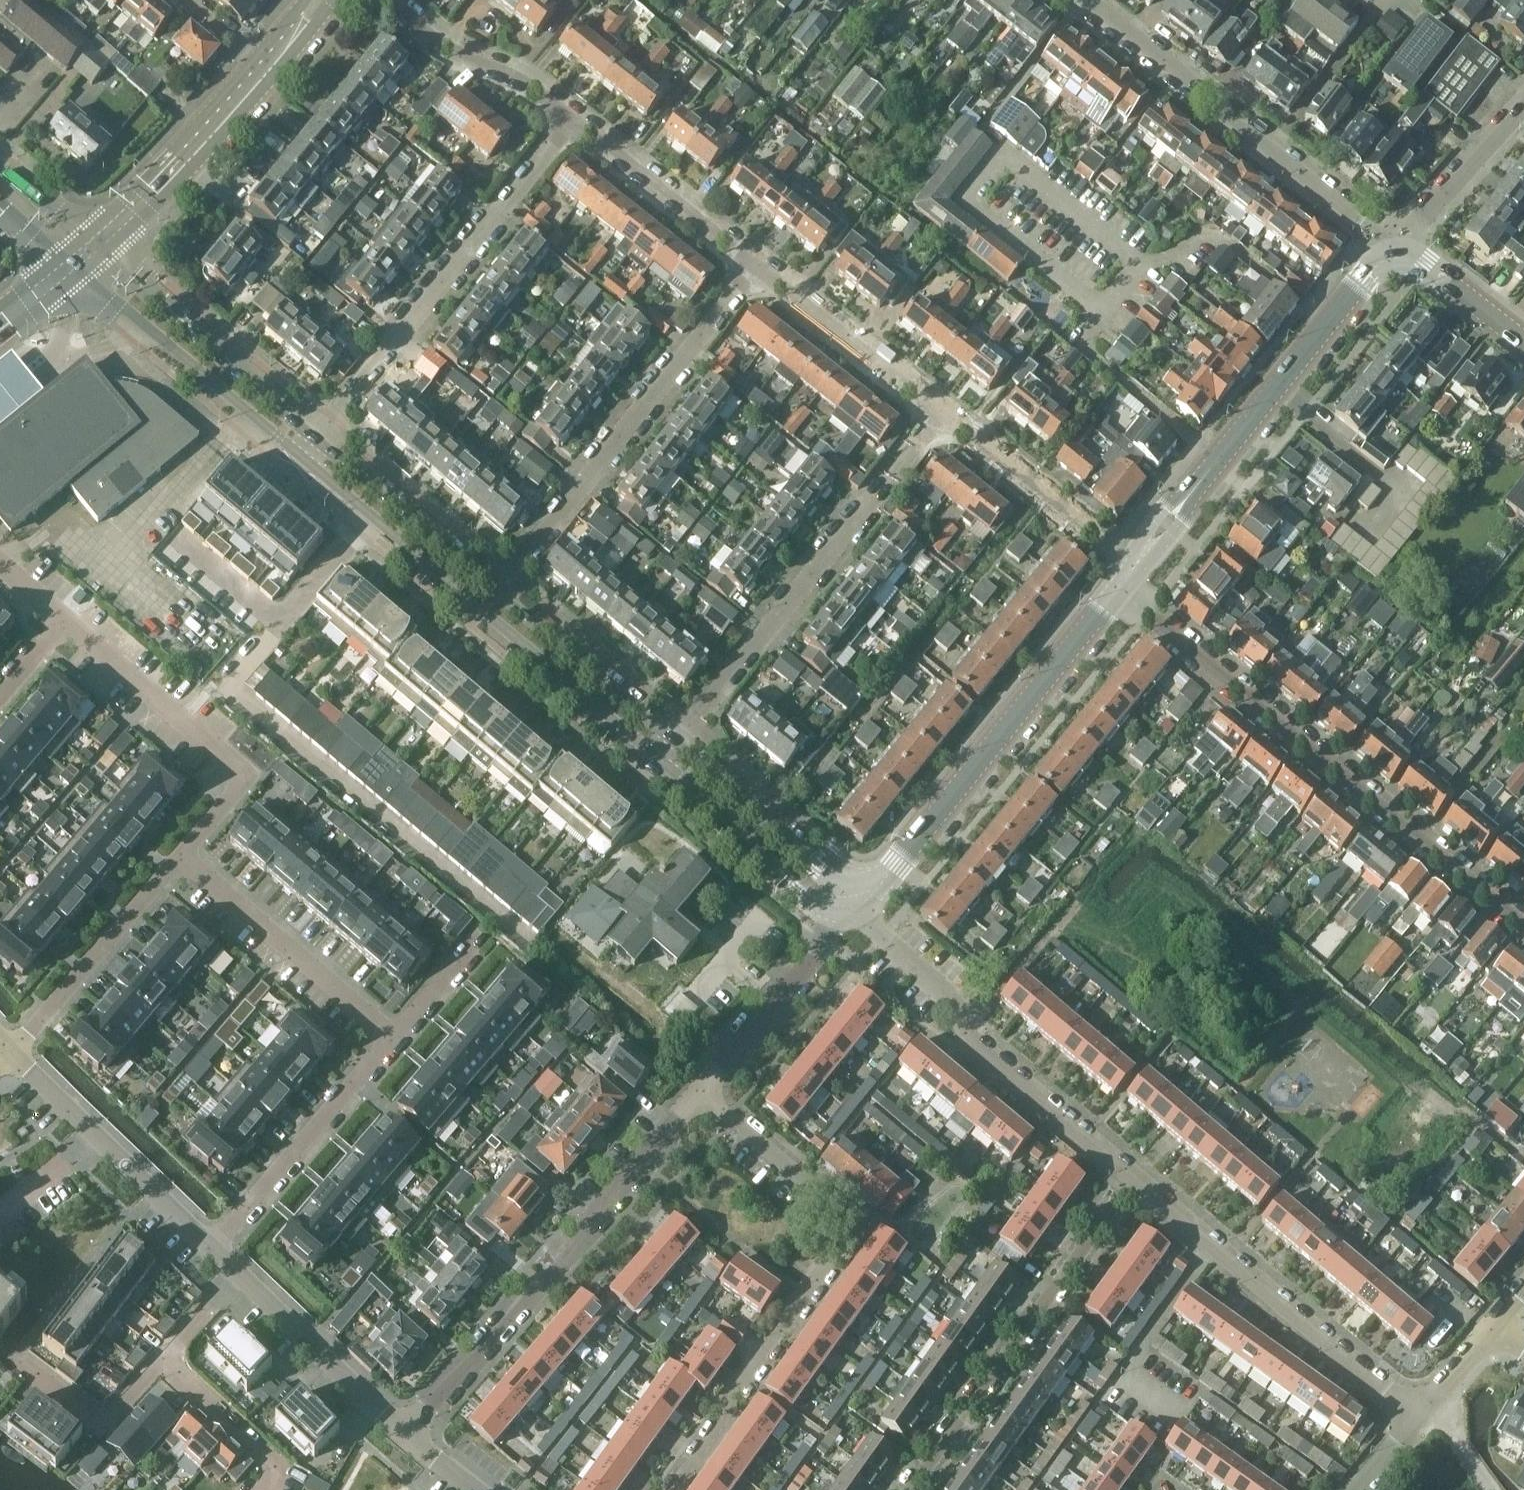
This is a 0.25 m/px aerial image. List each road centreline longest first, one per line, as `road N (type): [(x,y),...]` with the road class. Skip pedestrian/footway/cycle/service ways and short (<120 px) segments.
road 1 (residential): [(1523,924),(1114,588)]
road 2 (residential): [(698,1089),(838,1210),(848,1228),(668,1489)]
road 3 (secondary): [(297,454),(655,756)]
road 4 (residential): [(405,1433),(582,1235),(698,1089)]
road 5 (residential): [(671,738),(937,409)]
road 6 (residential): [(493,587),(758,265)]
road 7 (residential): [(314,434),(575,120)]
road 8 (tertiary): [(1396,254),(1078,0)]
road 9 (secondary): [(1114,588),(895,862),(850,895)]
road 10 (secondary): [(1396,254),(1367,275),(1135,563)]
road 11 (residential): [(1128,1181),(979,1049),(966,1023),(877,934),(850,895)]
road 12 (residential): [(1128,1181),(907,1489)]
road 13 (residential): [(1415,1418),(1128,1181)]
road 14 (residential): [(61,621),(245,779),(177,859)]
road 15 (secondary): [(68,267),(297,454)]
road 16 (secondary): [(314,434),(91,246)]
road 17 (residential): [(177,859),(392,1041)]
road 18 (residential): [(208,1248),(392,1041)]
road 19 (residential): [(177,859),(10,1055)]
road 20 (secondary): [(264,63),(154,189),(91,246)]
road 21 (residential): [(937,409),(1135,563)]
road 22 (residential): [(698,1089),(823,941),(850,895)]
road 23 (secondary): [(493,587),(314,434)]
road 24 (secondary): [(655,756),(798,889),(809,897),(833,891)]
road 25 (residential): [(758,265),(575,120)]
road 26 (secondary): [(671,738),(493,587)]
road 27 (residential): [(405,1433),(237,1275)]
road 28 (residential): [(758,265),(937,409)]
road 29 (secondary): [(833,891),(815,864),(671,738)]
road 30 (residential): [(575,120),(513,72),(444,44),(392,0)]
road 31 (residential): [(162,1357),(101,1424),(12,1360)]
road 32 (residential): [(1396,254),(1523,103)]
road 33 (residential): [(162,1357),(278,1468),(265,1489)]
road 34 (residential): [(208,1248),(93,1138)]
road 35 (secondary): [(1396,254),(1425,263),(1523,341)]
road 36 (residential): [(392,1041),(488,928)]

